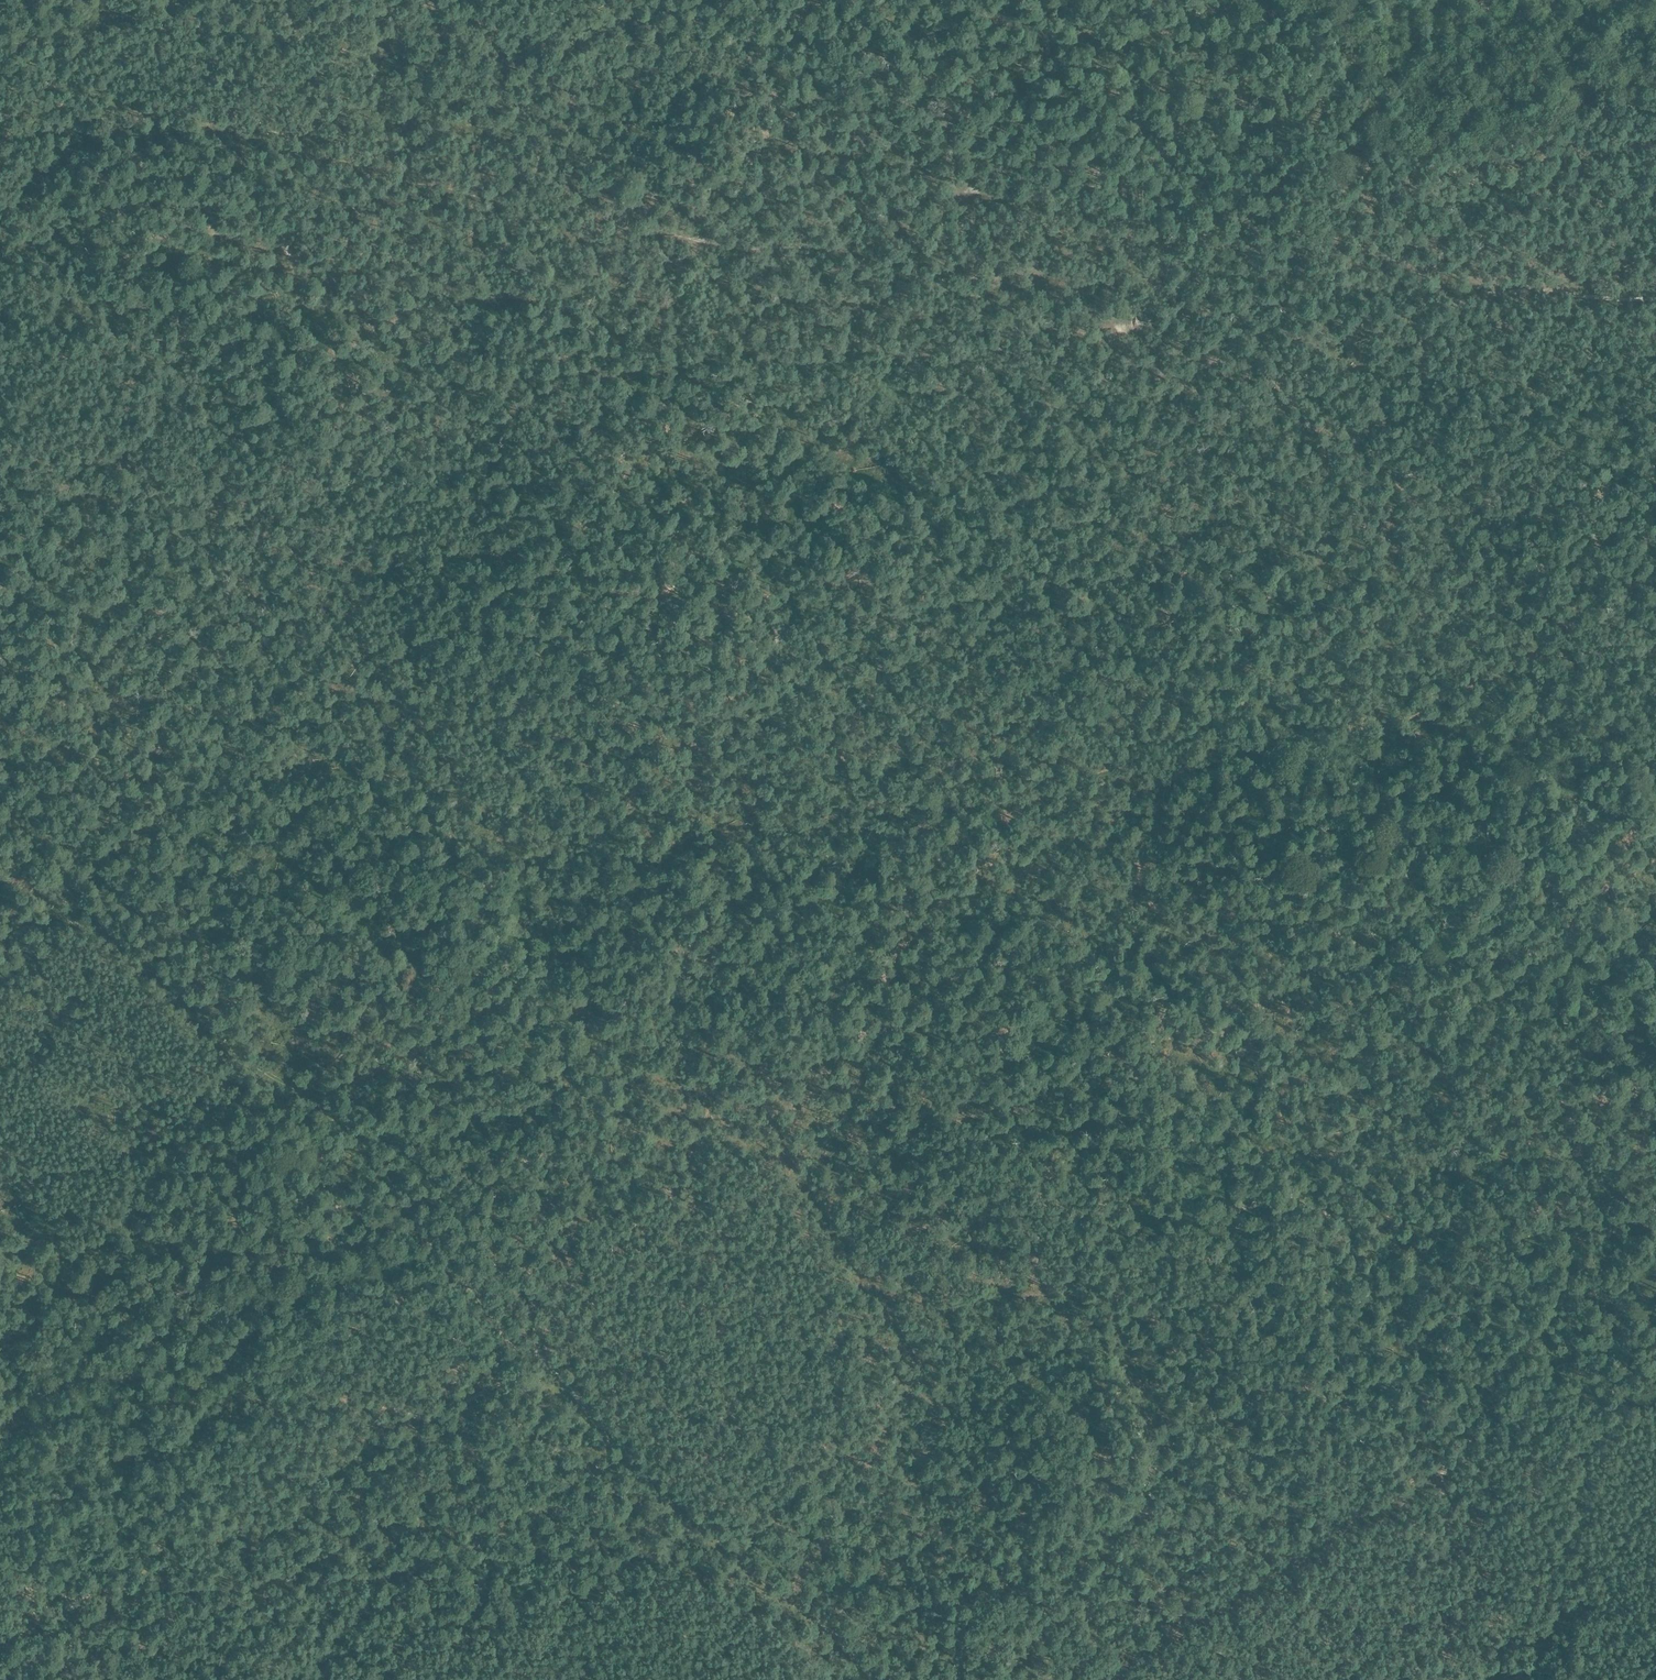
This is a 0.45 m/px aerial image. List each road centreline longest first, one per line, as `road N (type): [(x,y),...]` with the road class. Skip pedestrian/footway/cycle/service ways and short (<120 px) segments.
road 1 (track): [(0,789),(106,927),(262,1071),(352,1127),(410,1213),(524,1347)]
road 2 (track): [(0,1459),(129,1457),(311,1399),(439,1418),(512,1380),(565,1388)]
road 3 (track): [(565,1388),(873,1679)]

